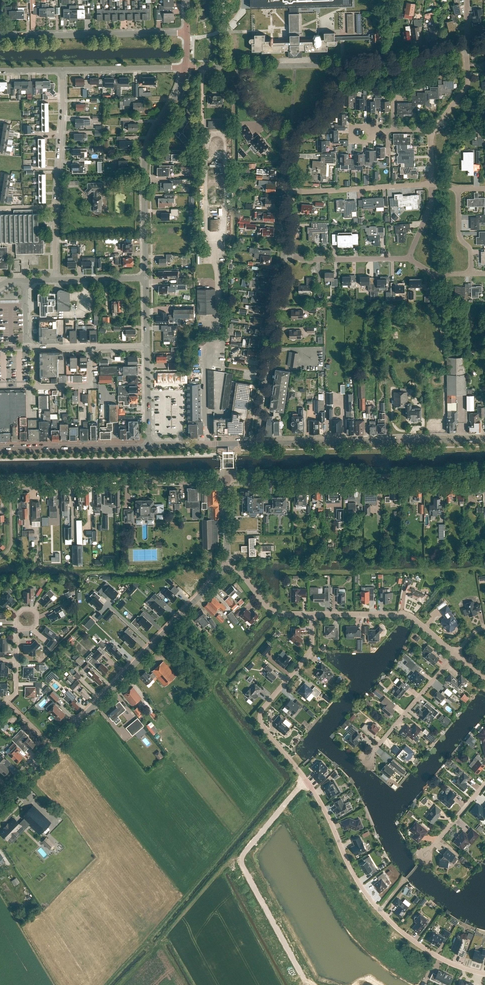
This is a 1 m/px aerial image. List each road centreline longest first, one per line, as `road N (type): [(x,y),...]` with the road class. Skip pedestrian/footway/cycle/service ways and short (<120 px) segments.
road 1 (residential): [(484,973),(431,953),(379,910),(306,780)]
road 2 (unclassified): [(484,474),(227,479)]
road 3 (tertiary): [(54,747),(226,564)]
road 4 (residential): [(306,780),(242,859),(309,984)]
road 5 (secondary): [(254,443),(484,439)]
road 6 (unclassified): [(227,479),(0,484)]
road 7 (tertiary): [(146,277),(146,154),(186,67)]
road 8 (residential): [(56,280),(63,70)]
road 9 (residential): [(306,780),(260,720),(311,651),(312,615)]
road 10 (residential): [(254,443),(284,255)]
road 11 (residential): [(187,33),(0,36)]
road 12 (residential): [(455,653),(409,615),(312,615)]
road 13 (secondary): [(148,445),(0,449)]
road 14 (residential): [(431,185),(289,191)]
road 15 (residential): [(368,758),(455,653)]
road 16 (residential): [(343,65),(468,44)]
road 17 (residential): [(408,259),(284,255)]
road 18 (residential): [(63,70),(186,67)]

